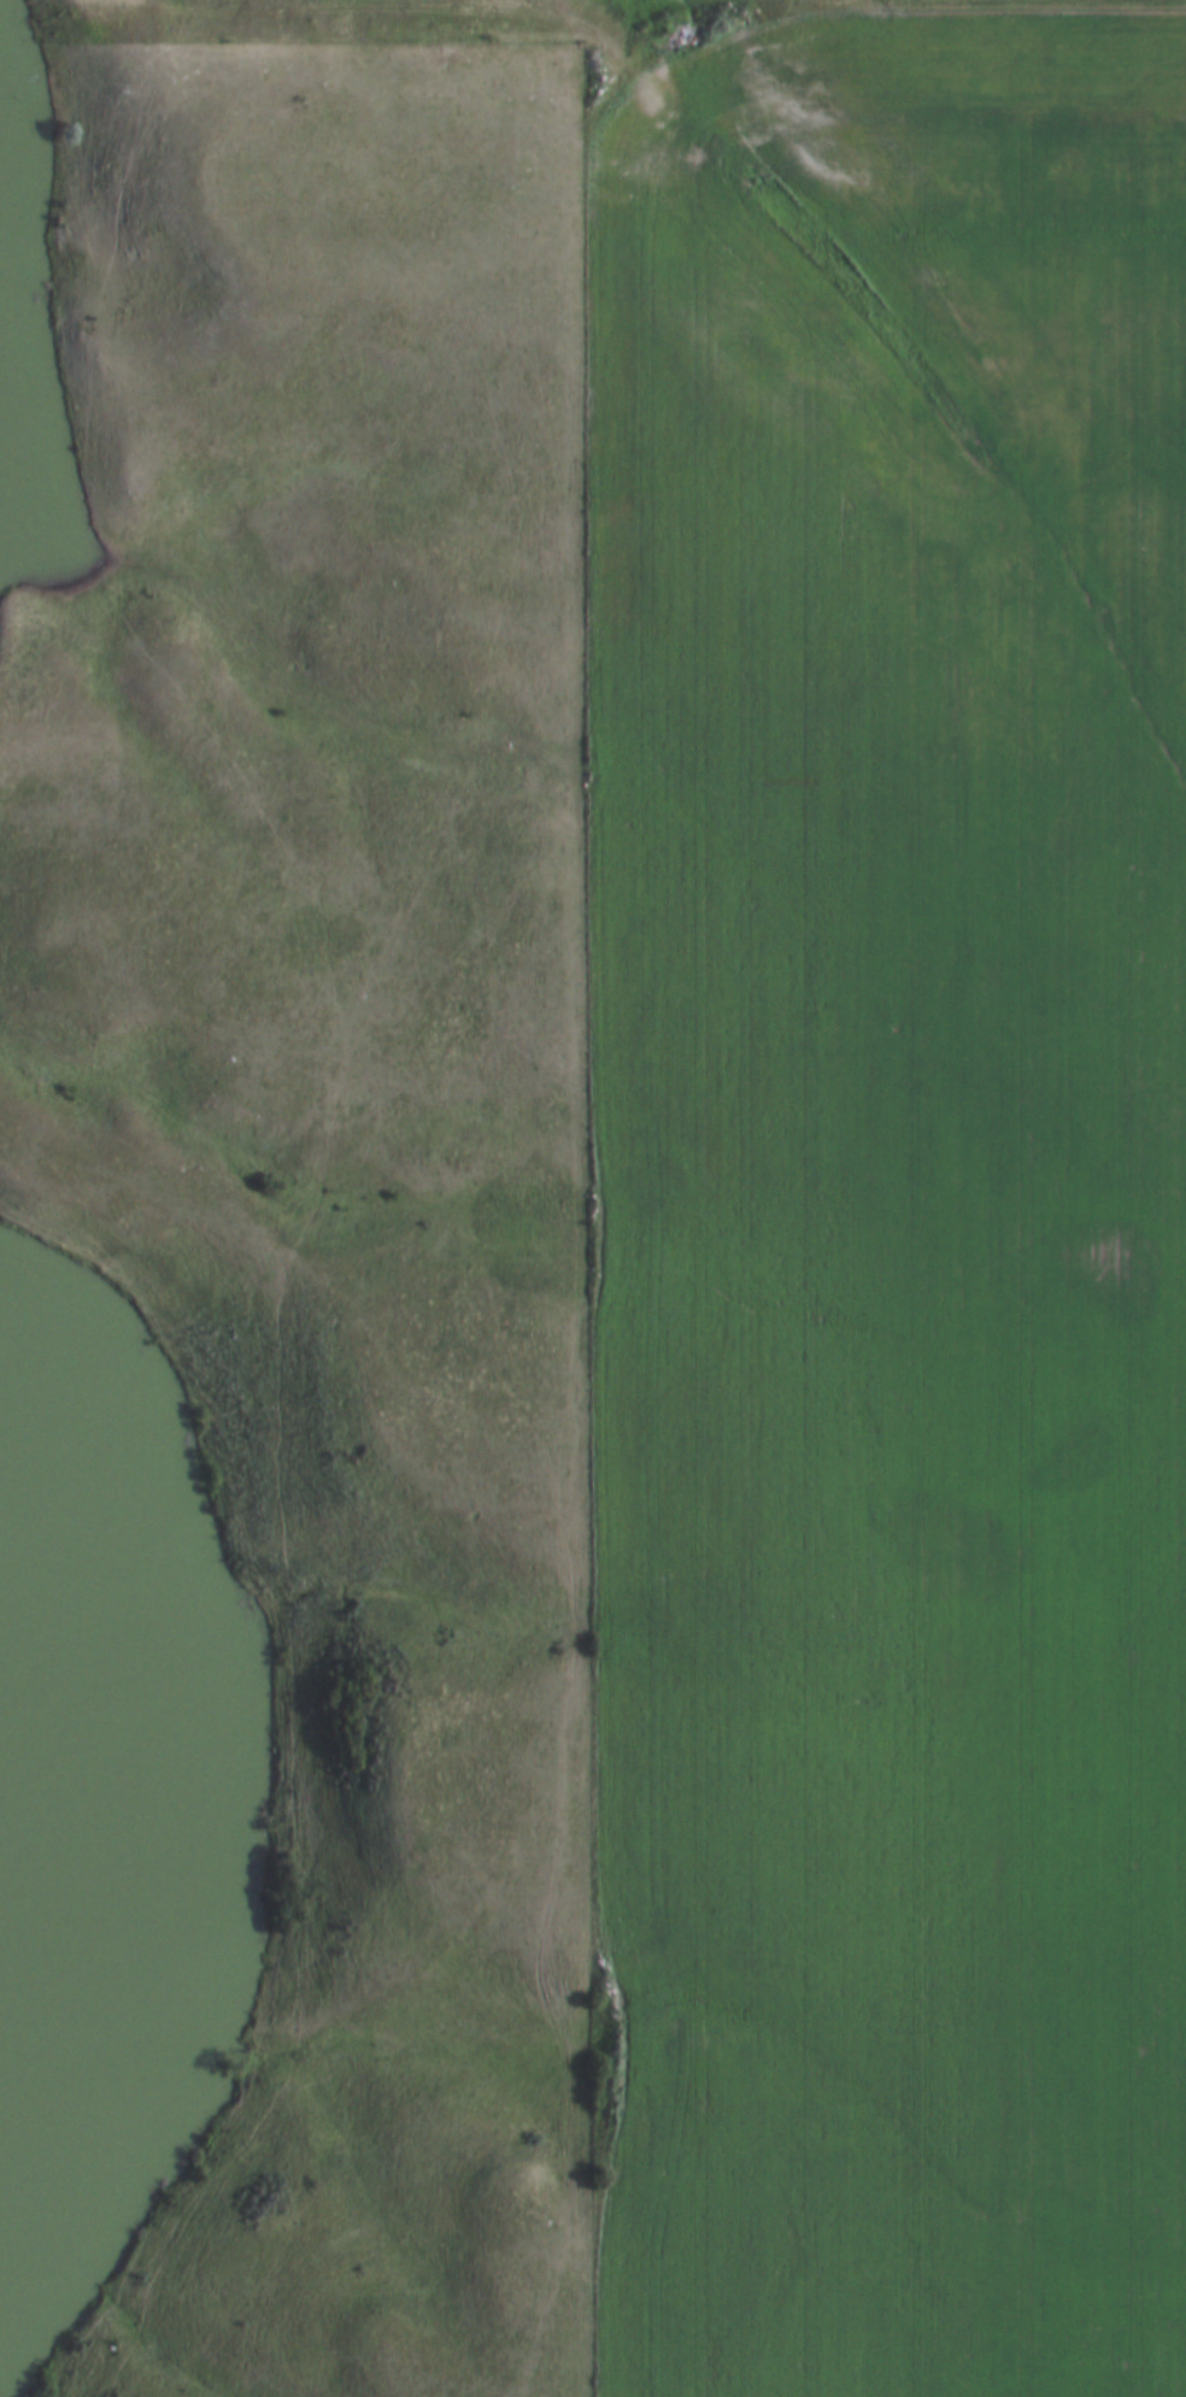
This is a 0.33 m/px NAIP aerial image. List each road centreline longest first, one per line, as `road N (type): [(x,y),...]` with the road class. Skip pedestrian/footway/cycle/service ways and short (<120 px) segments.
road 1 (track): [(1185,9),(910,10),(877,0)]

